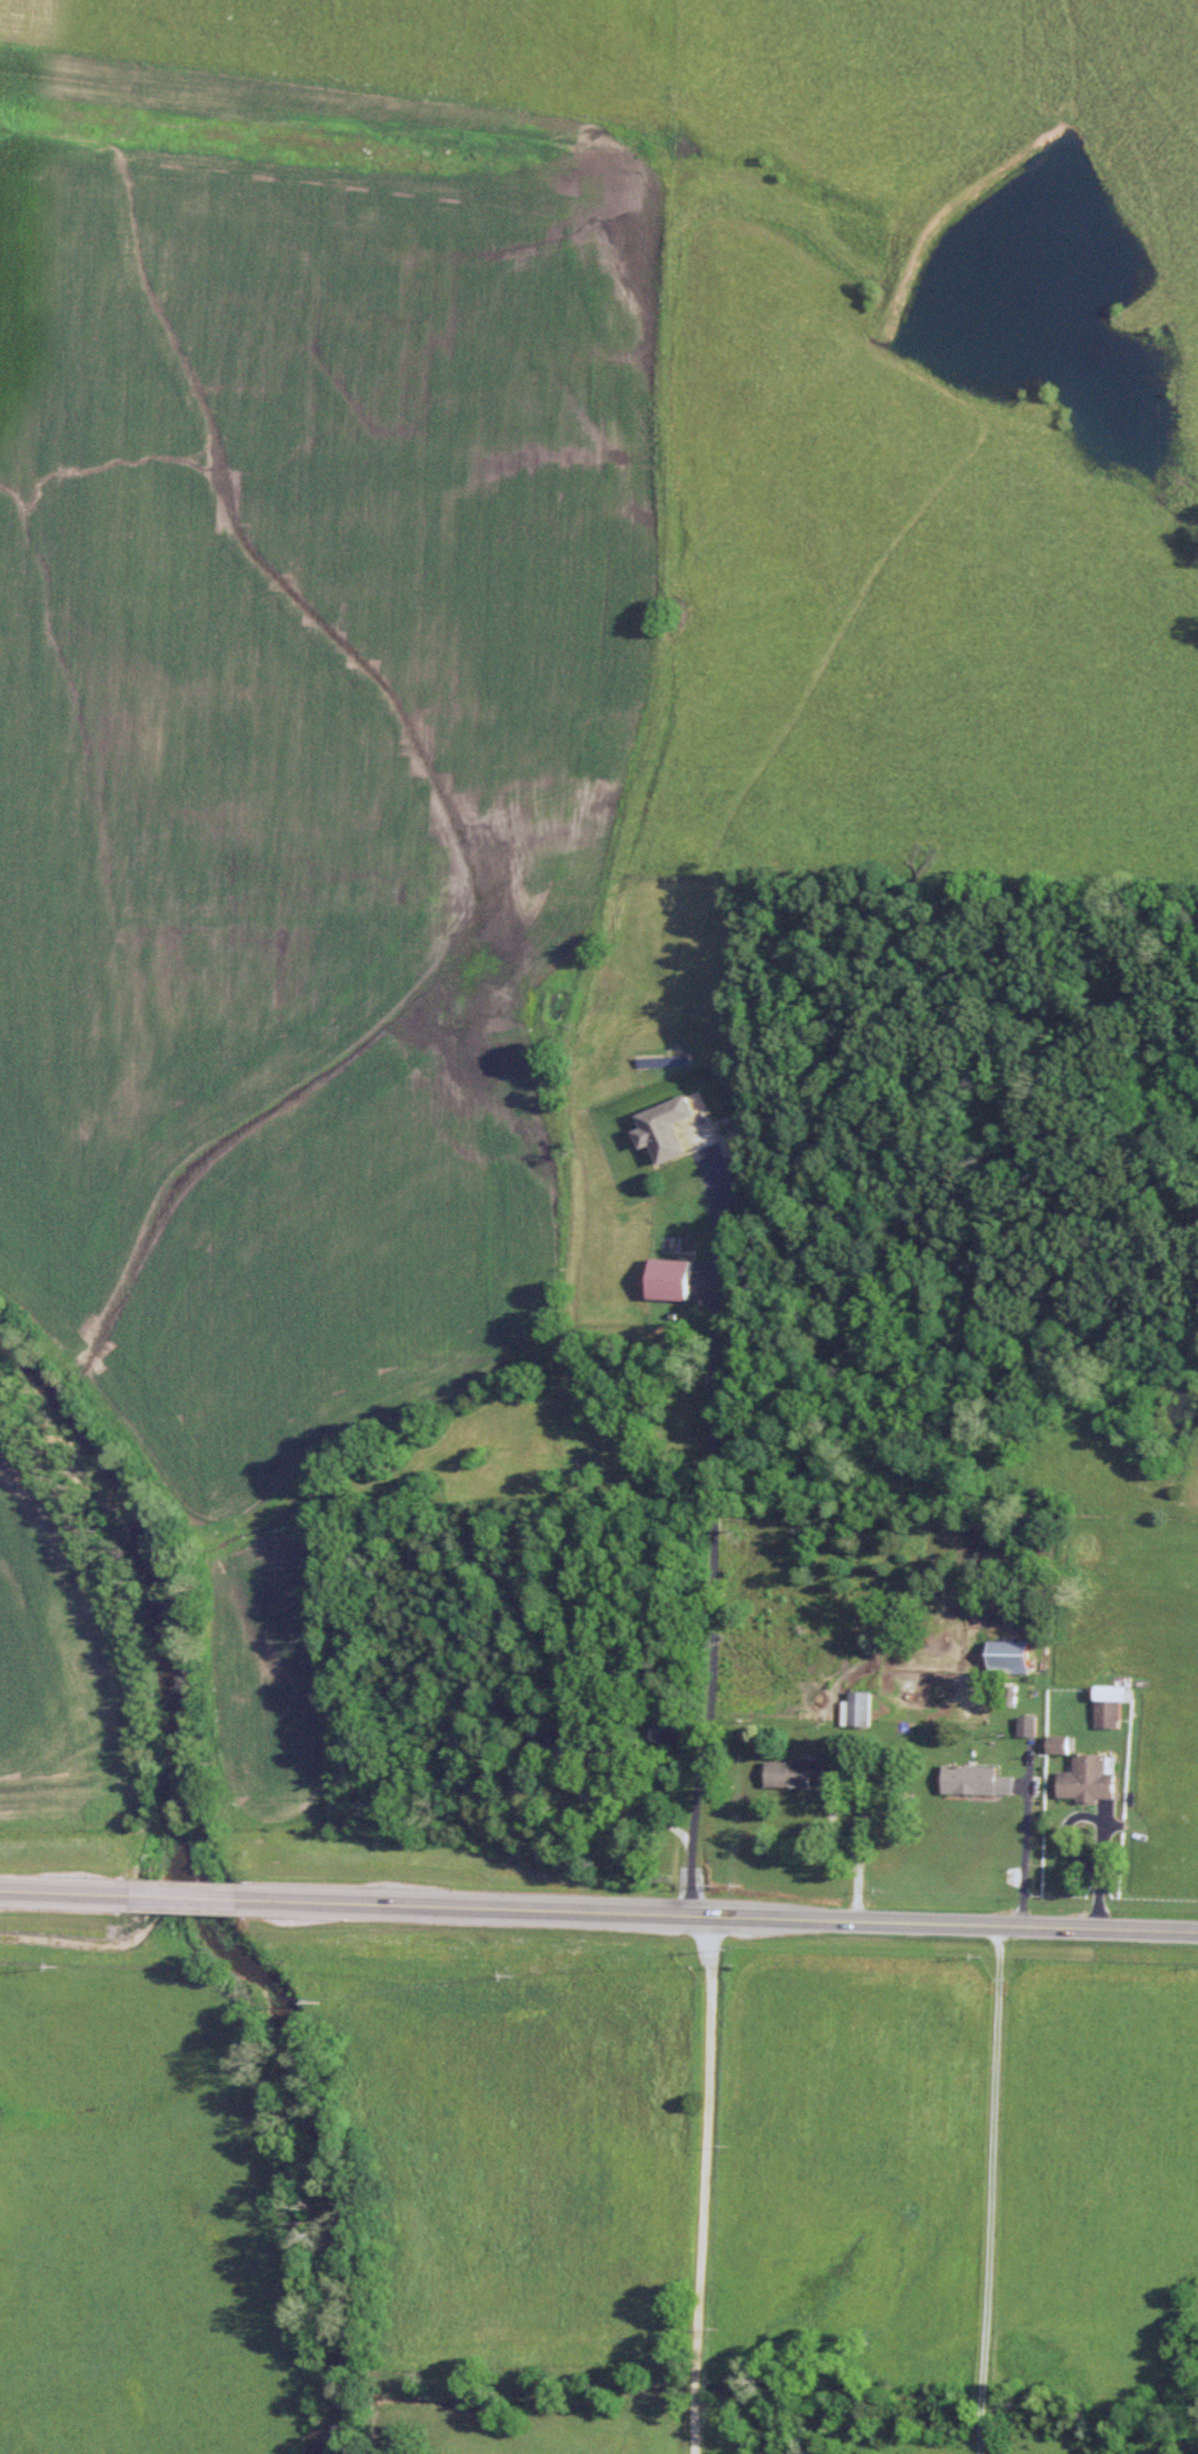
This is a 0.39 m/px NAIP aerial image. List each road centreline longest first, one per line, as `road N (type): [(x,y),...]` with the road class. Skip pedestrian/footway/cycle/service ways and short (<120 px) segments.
road 1 (secondary): [(243,1898),(1197,1932)]
road 2 (secondary): [(111,1890),(243,1898)]

